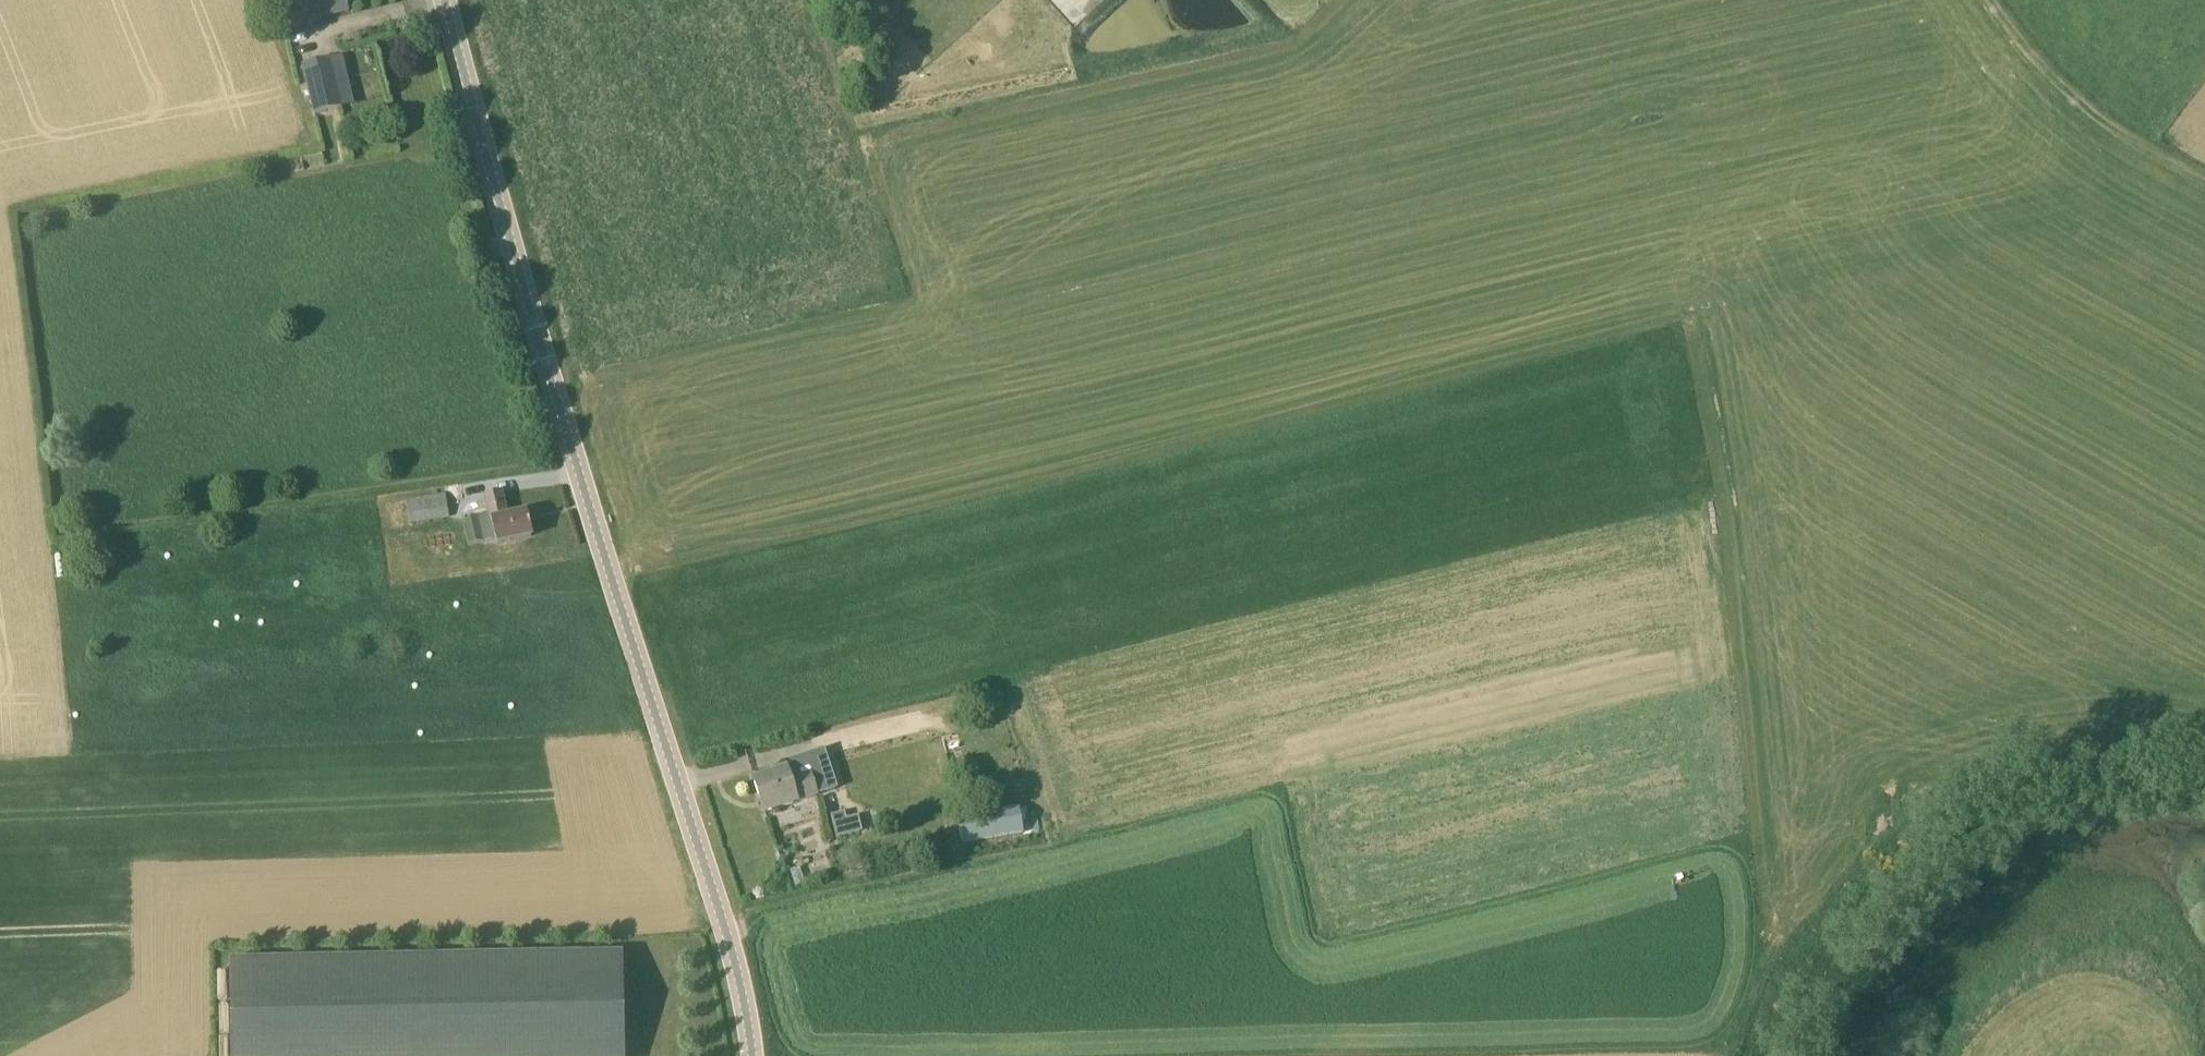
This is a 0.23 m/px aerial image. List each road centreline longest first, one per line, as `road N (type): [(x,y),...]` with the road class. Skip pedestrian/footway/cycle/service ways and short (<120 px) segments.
road 1 (residential): [(750,1055),(726,940),(550,368),(448,0)]
road 2 (track): [(2204,192),(2066,100),(1984,0)]

